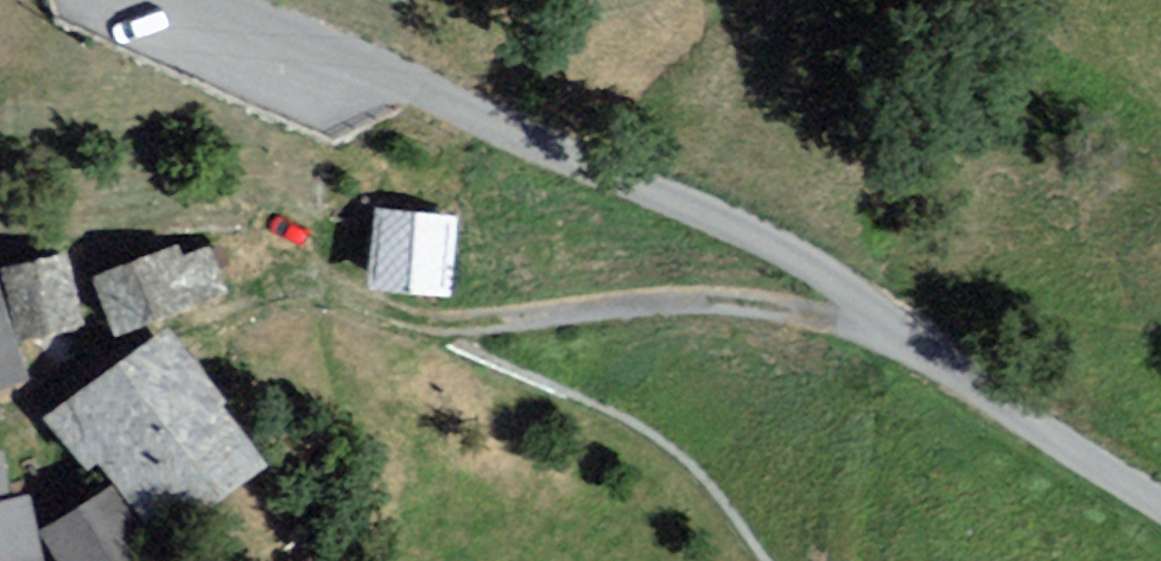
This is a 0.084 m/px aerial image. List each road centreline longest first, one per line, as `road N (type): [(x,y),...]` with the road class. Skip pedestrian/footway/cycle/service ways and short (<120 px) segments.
road 1 (residential): [(1160,518),(865,315),(642,188),(196,0)]
road 2 (track): [(865,315),(675,302),(437,323),(324,290),(218,313),(47,386)]

